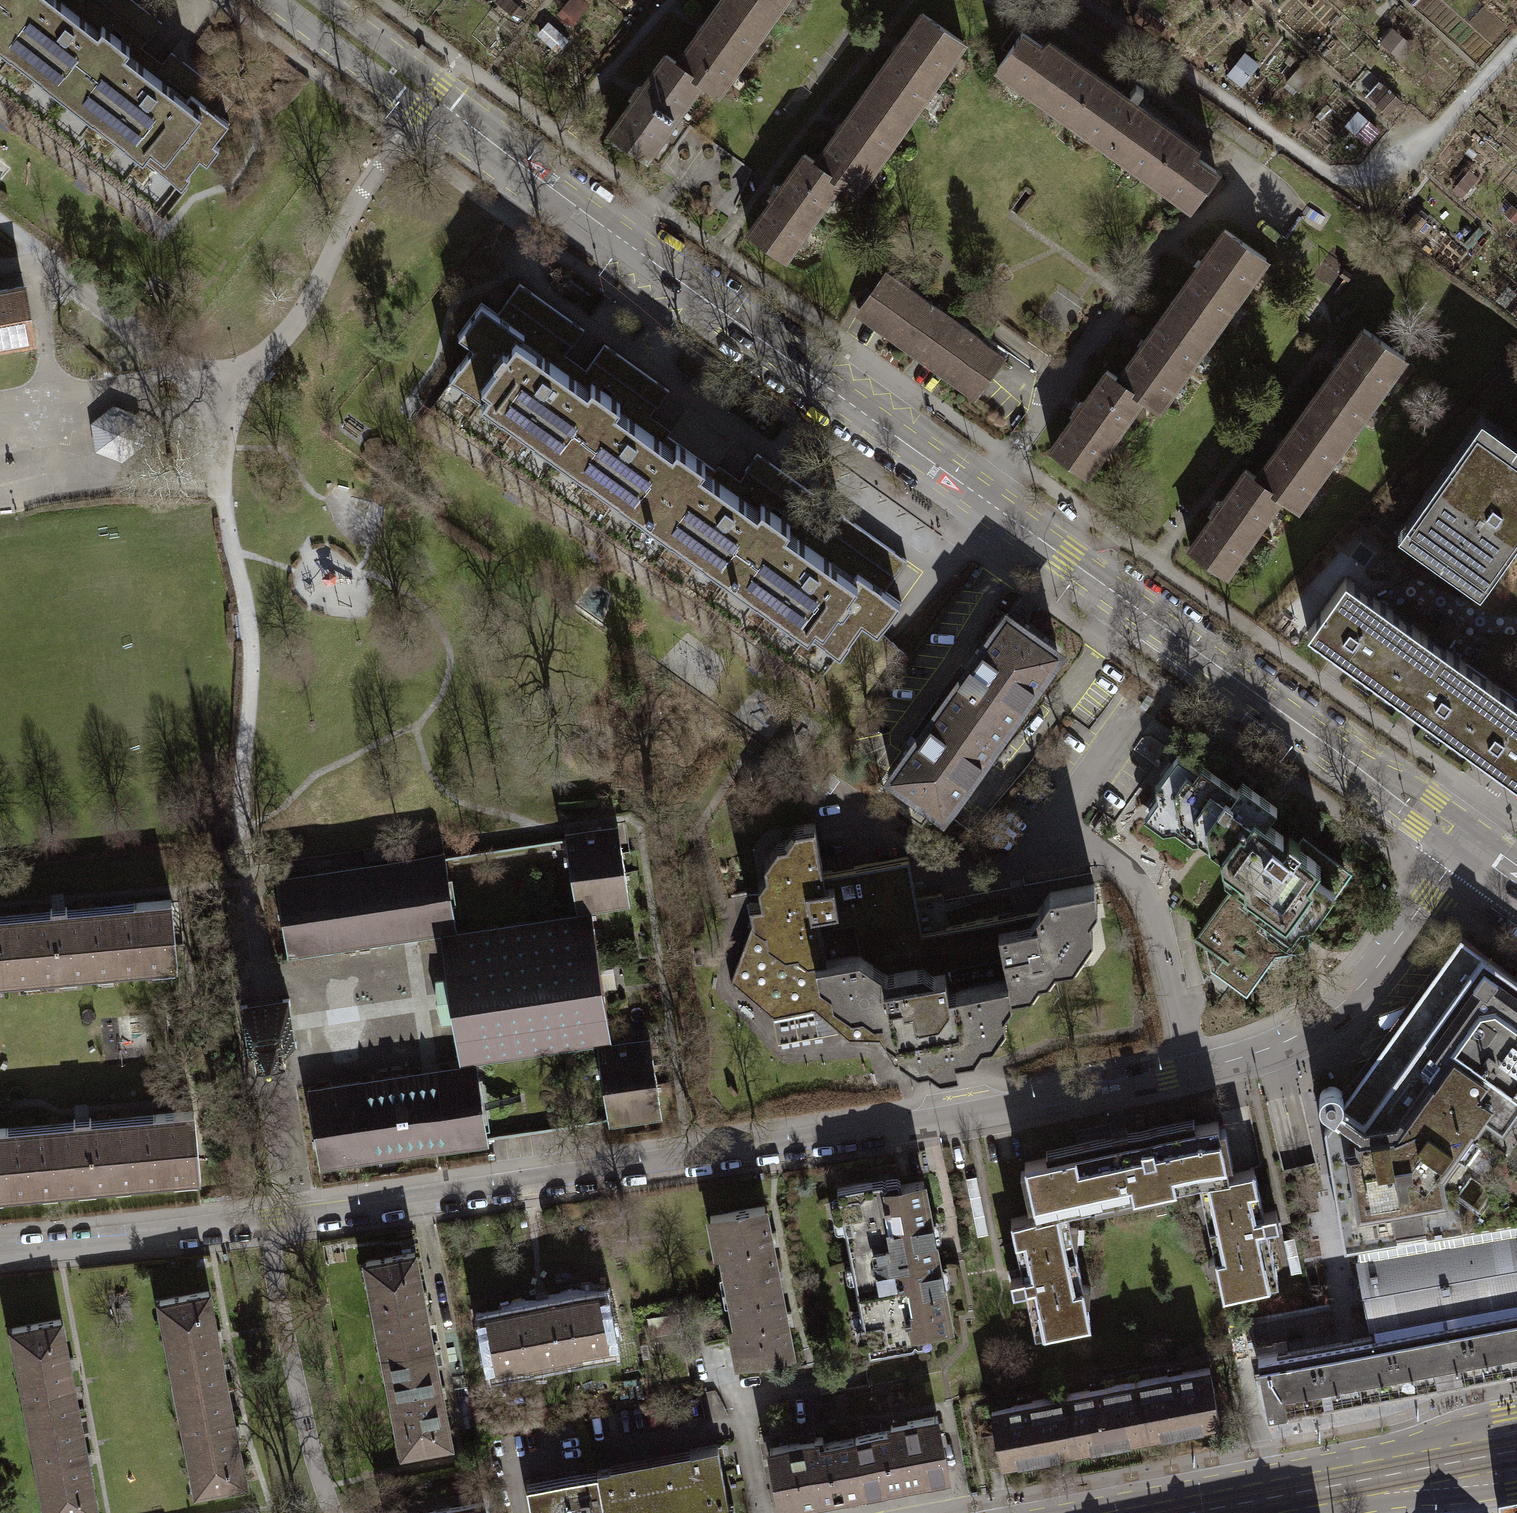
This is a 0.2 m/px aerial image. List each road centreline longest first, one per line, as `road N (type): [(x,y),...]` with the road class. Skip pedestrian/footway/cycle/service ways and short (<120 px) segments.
road 1 (residential): [(1466,841),(1362,987),(1302,1034),(1253,1055),(928,1122),(295,1218),(0,1251)]
road 2 (secondary): [(1466,841),(687,287),(302,0)]
road 3 (track): [(1080,0),(1329,179),(1388,179),(1516,37)]
road 4 (secondary): [(1378,1477),(1190,1512)]
road 5 (secondary): [(1516,1410),(1464,1423),(1378,1477)]

